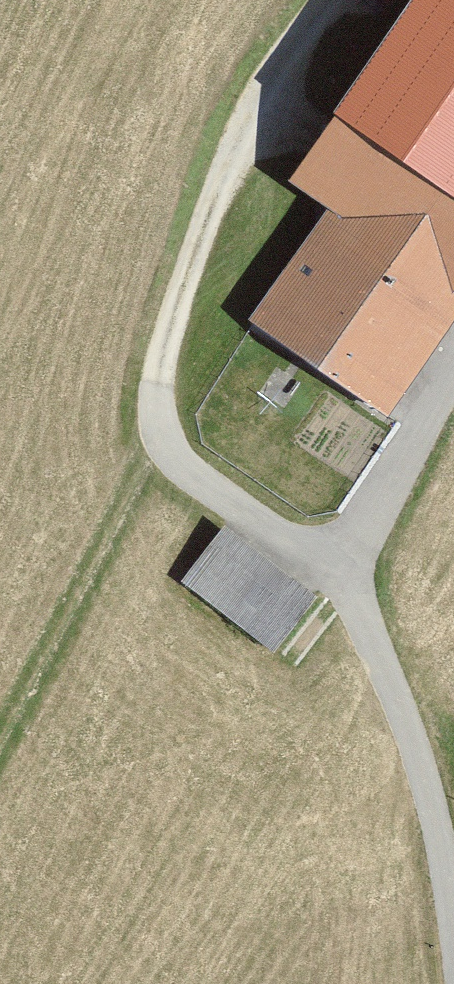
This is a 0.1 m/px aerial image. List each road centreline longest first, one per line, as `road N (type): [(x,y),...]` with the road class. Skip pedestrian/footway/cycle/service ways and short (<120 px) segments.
road 1 (track): [(342,567),(192,477),(167,447),(160,376),(184,285),(281,76),(337,0)]
road 2 (track): [(453,385),(342,567),(425,778),(453,928)]

